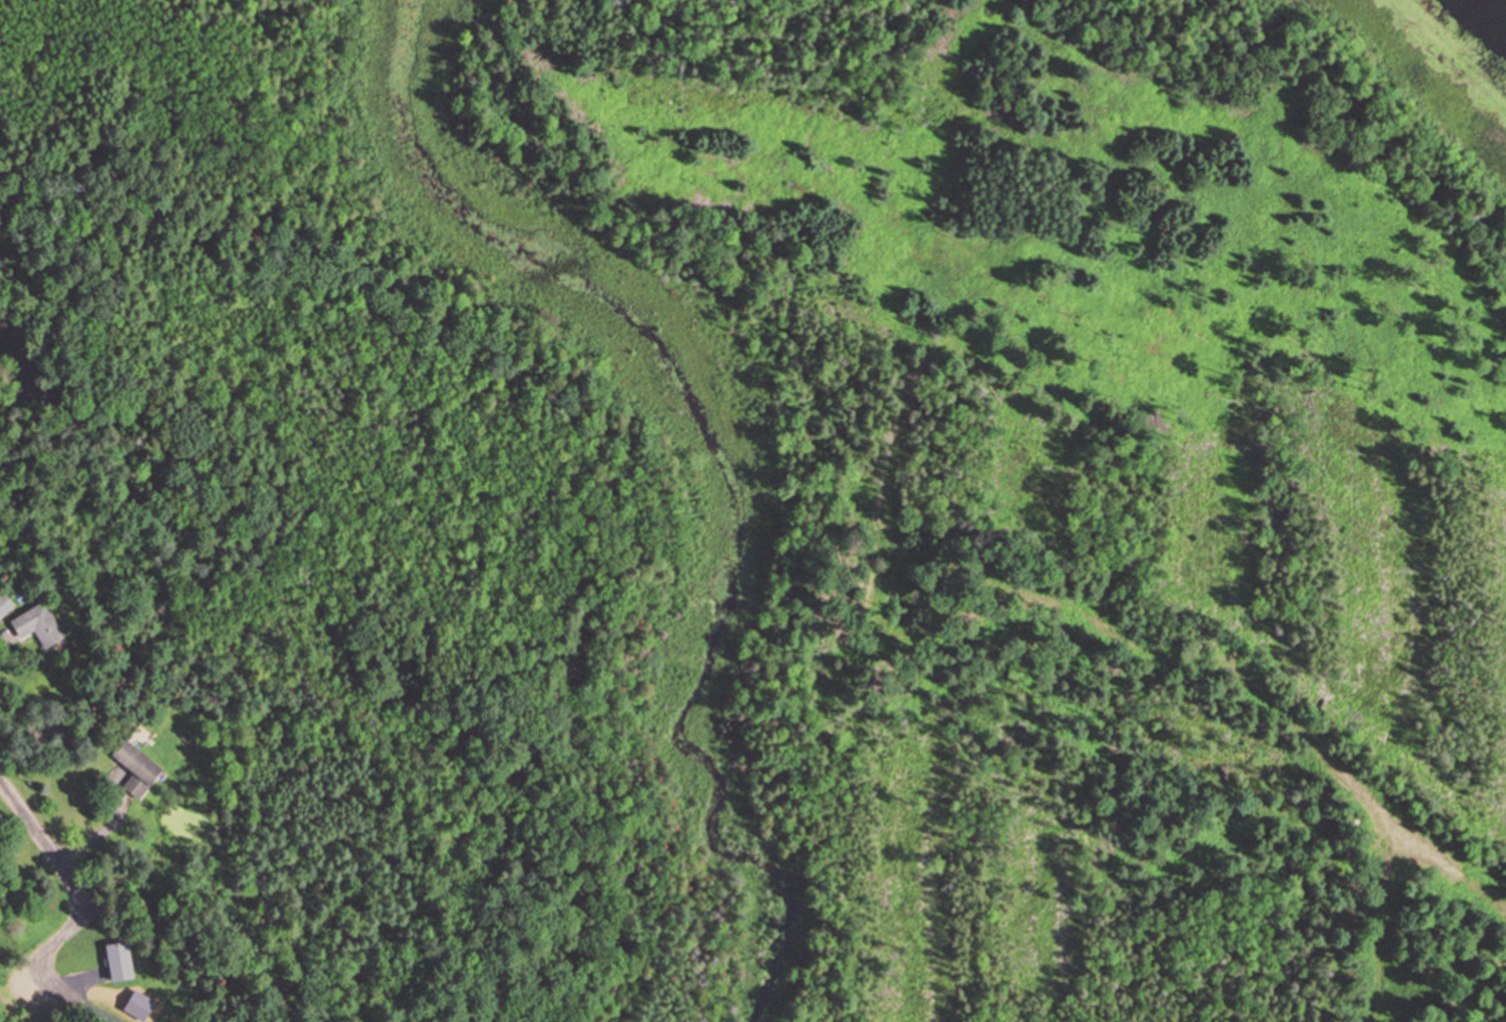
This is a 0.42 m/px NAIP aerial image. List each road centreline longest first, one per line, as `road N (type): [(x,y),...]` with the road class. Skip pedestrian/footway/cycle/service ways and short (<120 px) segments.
road 1 (residential): [(0,785),(85,906),(47,954),(46,974),(115,1021)]

